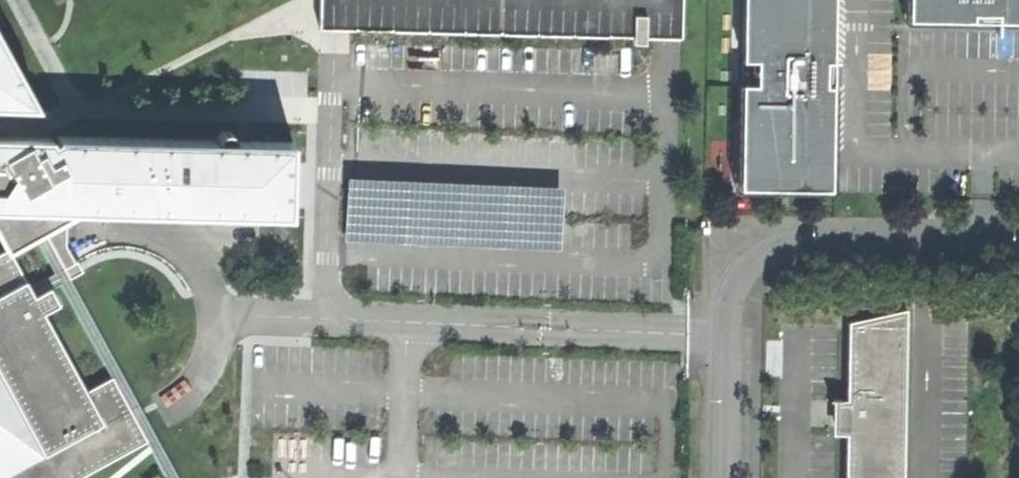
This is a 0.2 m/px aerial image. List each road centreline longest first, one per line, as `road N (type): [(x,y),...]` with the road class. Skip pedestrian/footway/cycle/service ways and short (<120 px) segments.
road 1 (unclassified): [(730,477),(734,307),(758,270),(790,251),(825,244),(1018,247)]

